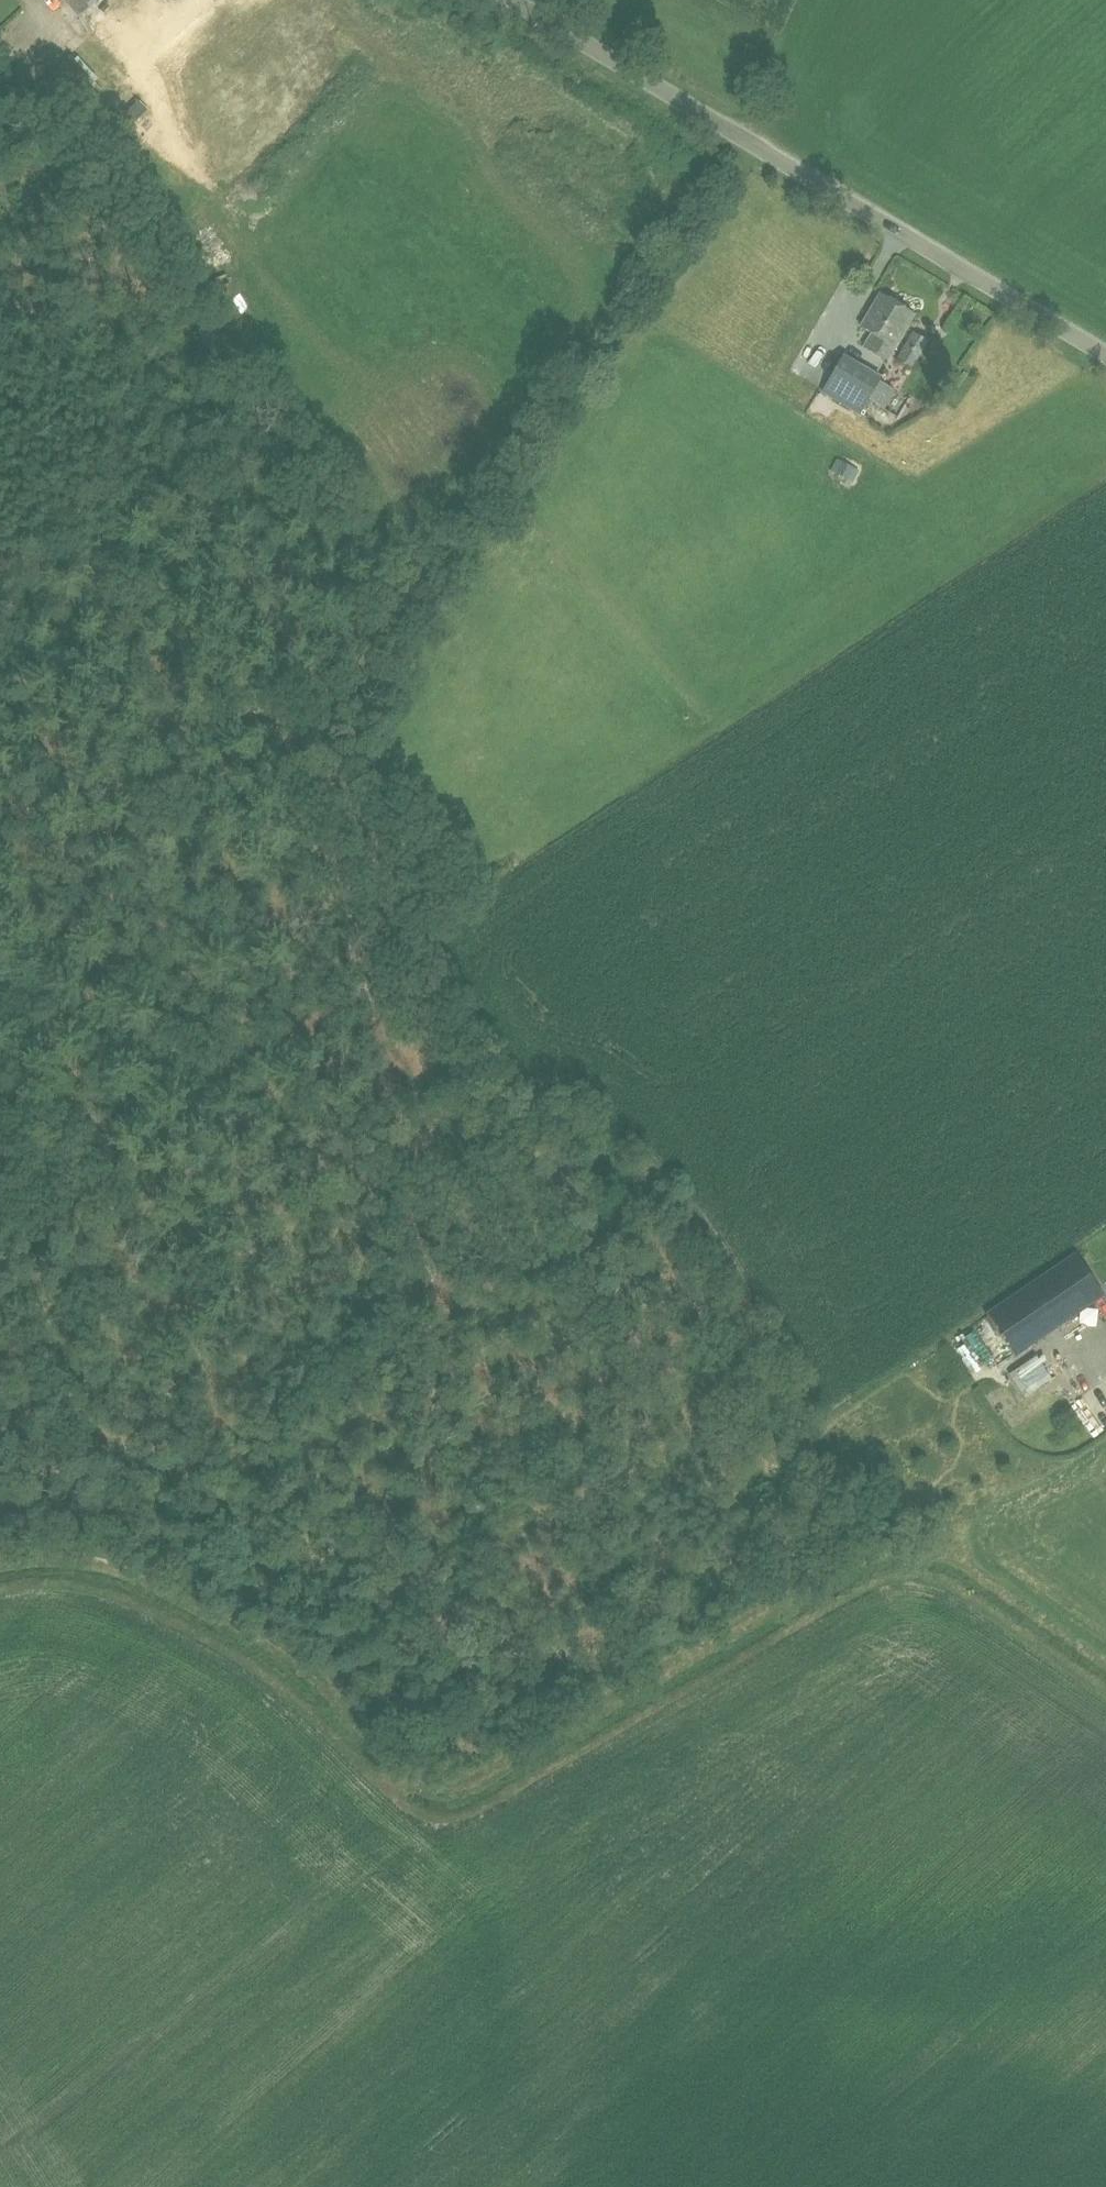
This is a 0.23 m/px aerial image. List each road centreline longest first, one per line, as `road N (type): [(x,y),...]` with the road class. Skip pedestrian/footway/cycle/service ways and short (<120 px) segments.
road 1 (unclassified): [(1105,356),(511,0)]

